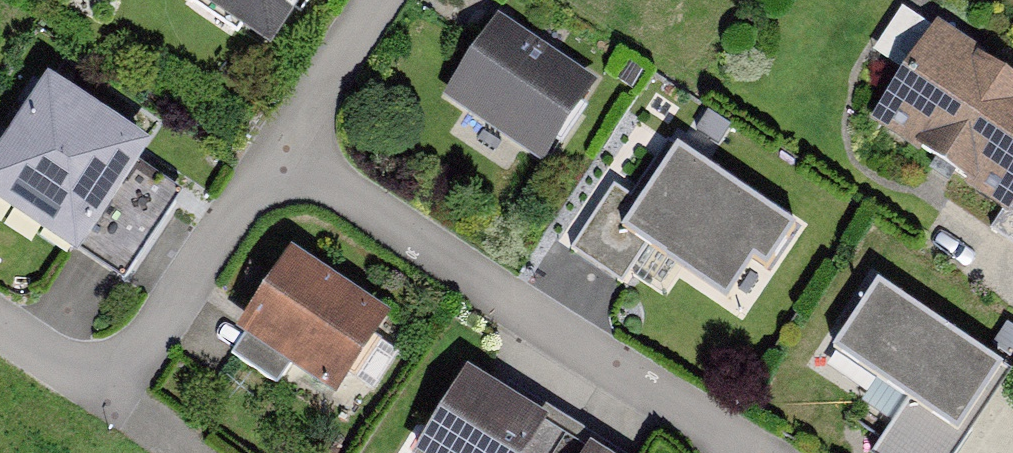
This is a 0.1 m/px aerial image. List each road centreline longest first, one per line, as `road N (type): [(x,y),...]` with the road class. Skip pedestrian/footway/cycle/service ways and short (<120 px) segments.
road 1 (residential): [(757,452),(274,164)]
road 2 (residential): [(274,164),(127,383),(70,376),(0,328)]
road 3 (residential): [(383,0),(274,164)]

